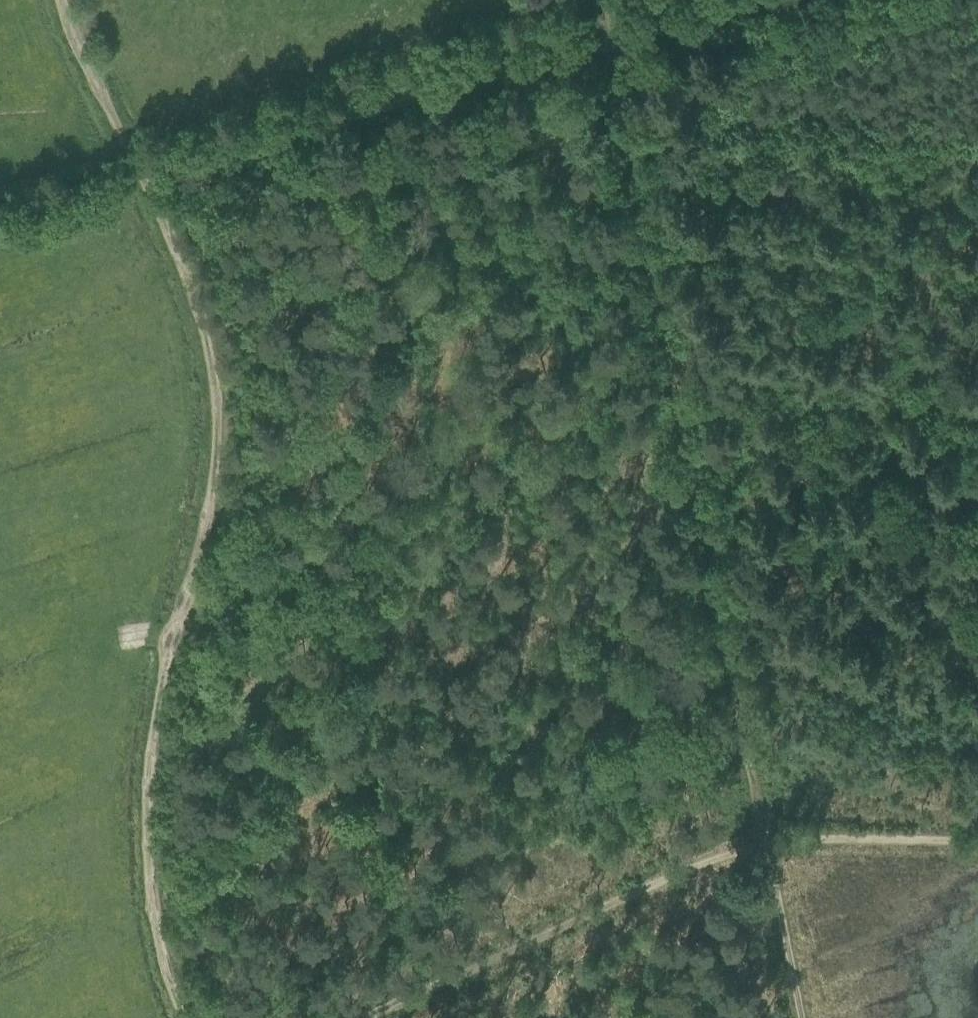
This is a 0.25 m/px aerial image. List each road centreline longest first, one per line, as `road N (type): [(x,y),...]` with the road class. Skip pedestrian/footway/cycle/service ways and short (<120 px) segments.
road 1 (track): [(612,47),(687,385),(809,1017)]
road 2 (track): [(183,1017),(150,903),(146,859),(153,749),(212,435),(213,378),(145,182)]
road 3 (track): [(185,593),(687,385),(977,383)]
road 4 (track): [(977,841),(773,839),(728,852),(390,1017)]
road 5 (track): [(145,182),(62,0)]

